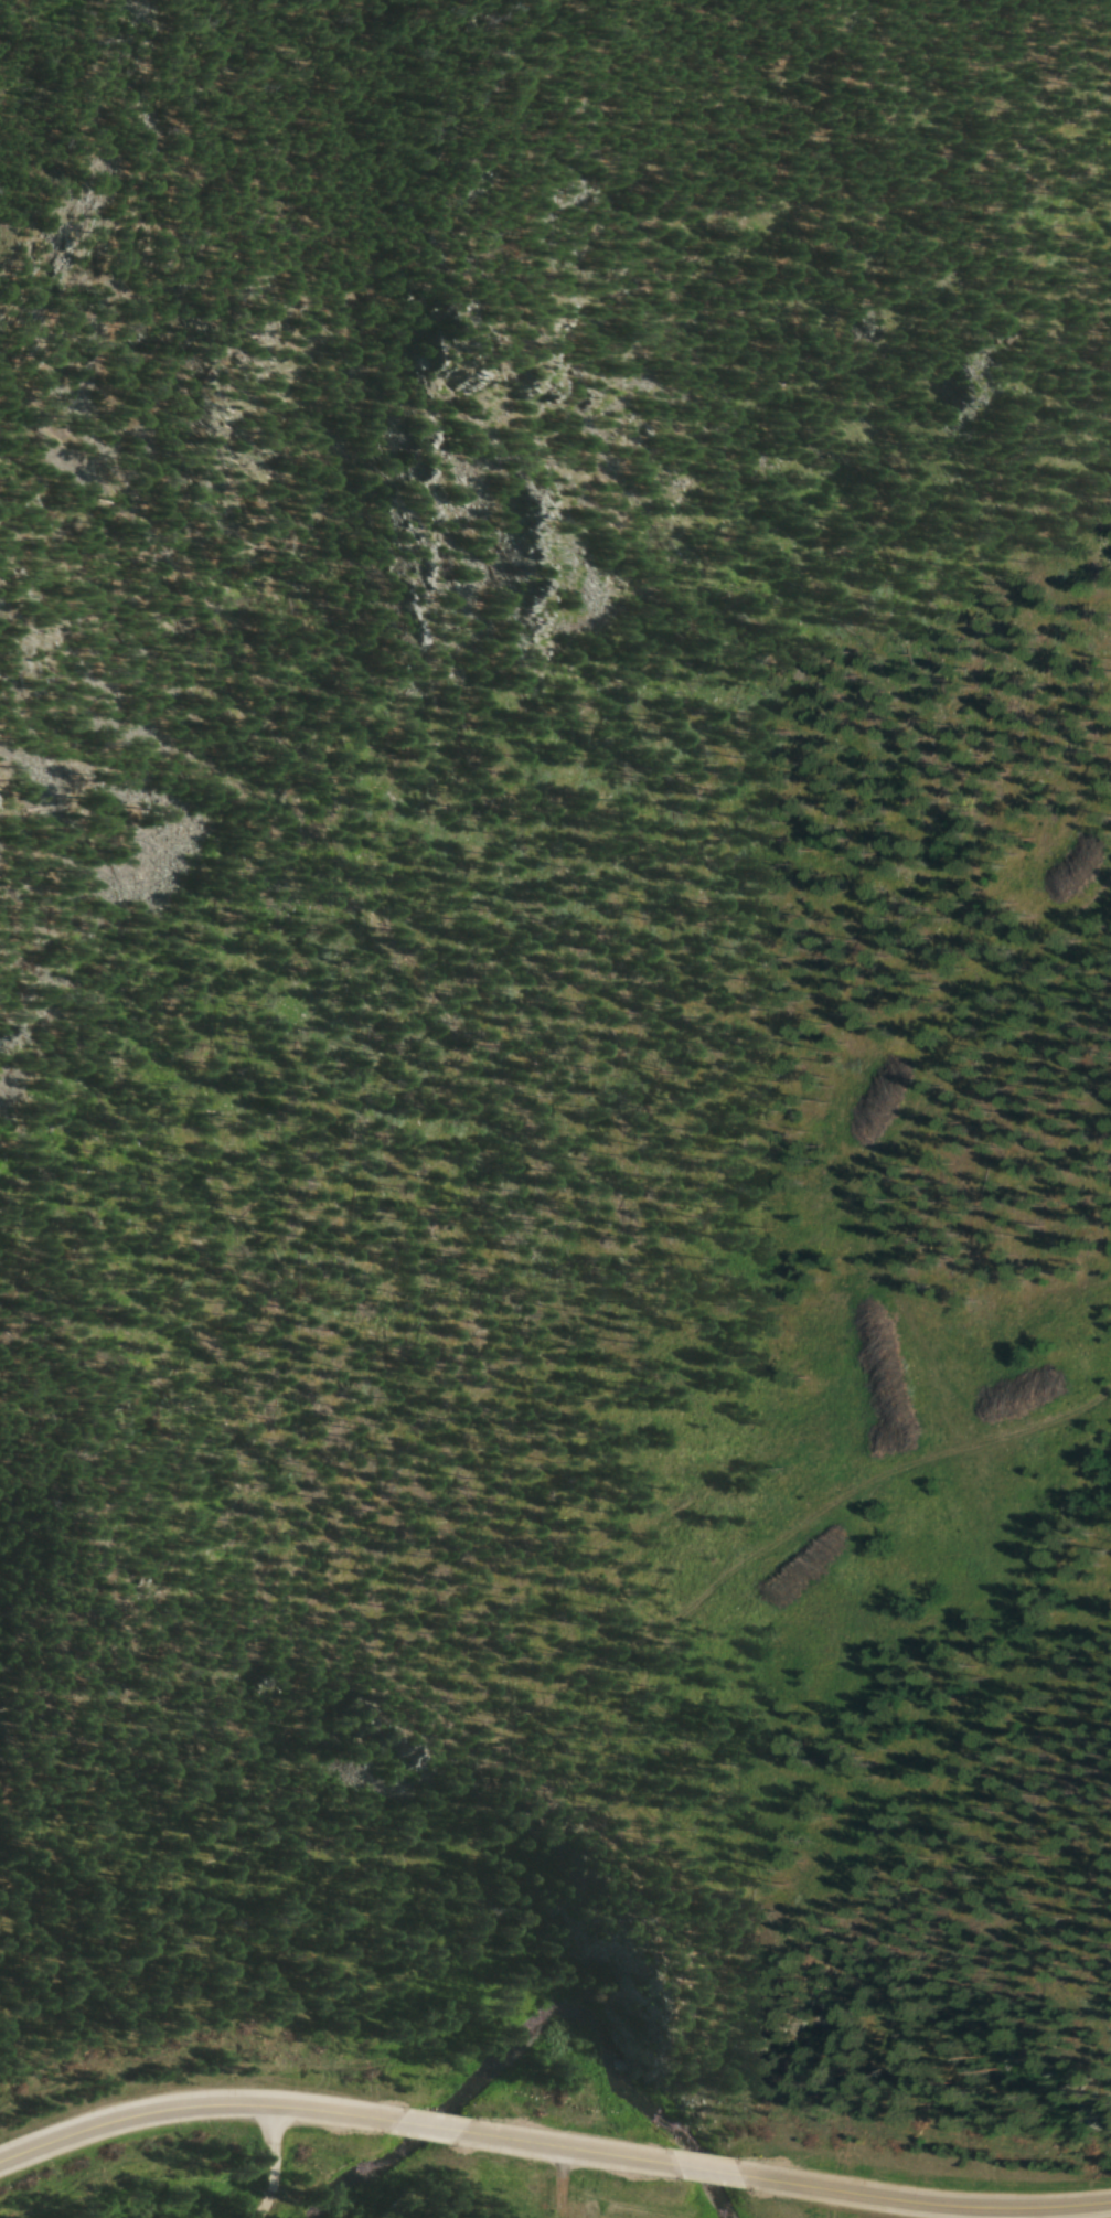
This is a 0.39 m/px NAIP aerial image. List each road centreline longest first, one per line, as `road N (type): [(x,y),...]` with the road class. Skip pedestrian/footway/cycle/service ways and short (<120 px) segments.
road 1 (tertiary): [(0,2174),(96,2136),(180,2116),(280,2116),(399,2130)]
road 2 (tertiary): [(745,2180),(933,2210),(1110,2209)]
road 3 (tertiary): [(467,2137),(684,2172)]

